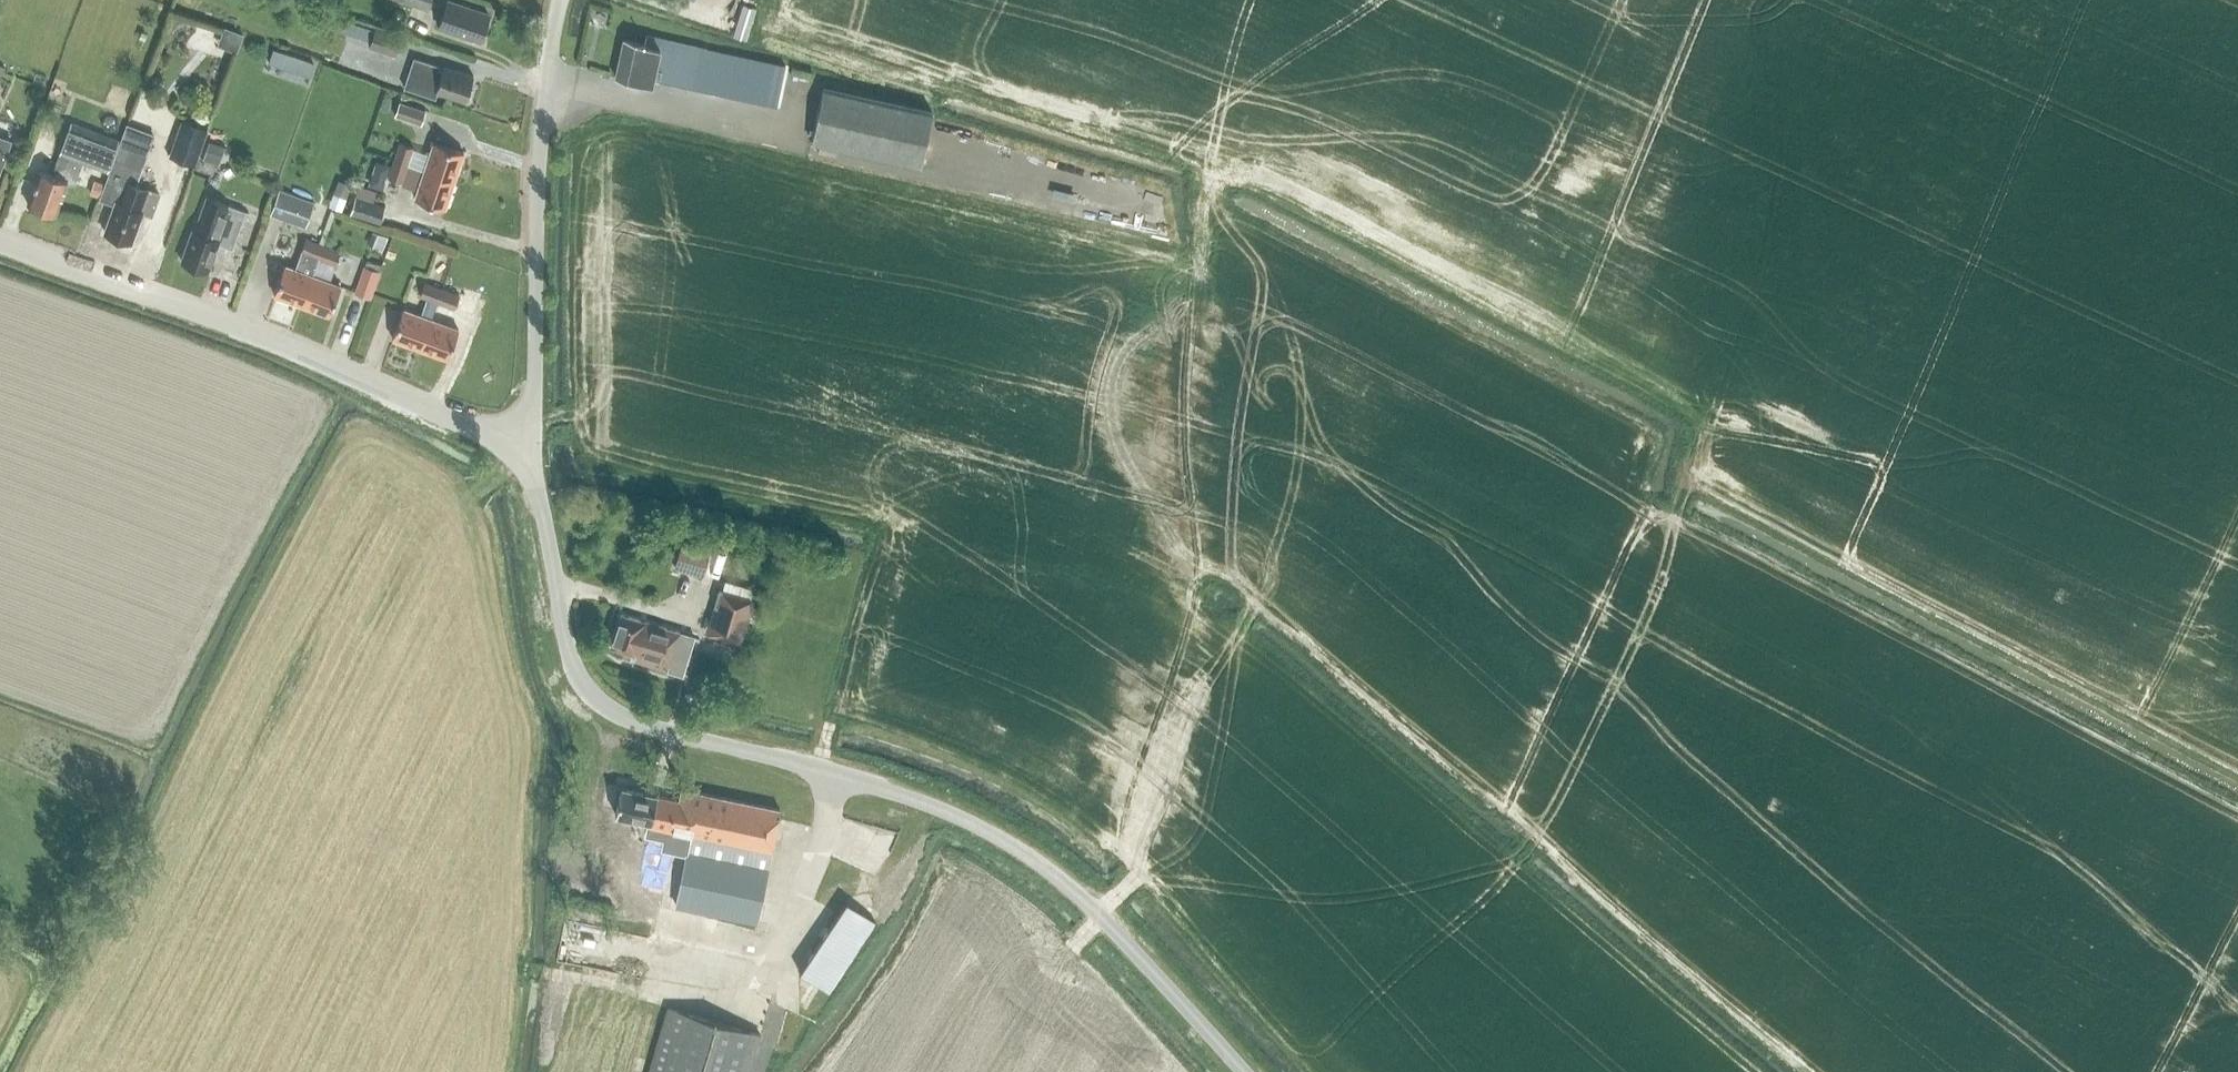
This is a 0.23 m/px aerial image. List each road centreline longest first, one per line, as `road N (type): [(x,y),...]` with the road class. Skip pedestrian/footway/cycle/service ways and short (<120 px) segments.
road 1 (unclassified): [(1243,1071),(1101,917),(1016,847),(889,790),(669,733),(592,697),(565,637),(533,432)]
road 2 (unclassified): [(533,432),(470,427),(249,332),(0,243)]
road 3 (unclassified): [(533,432),(541,133),(561,0)]

